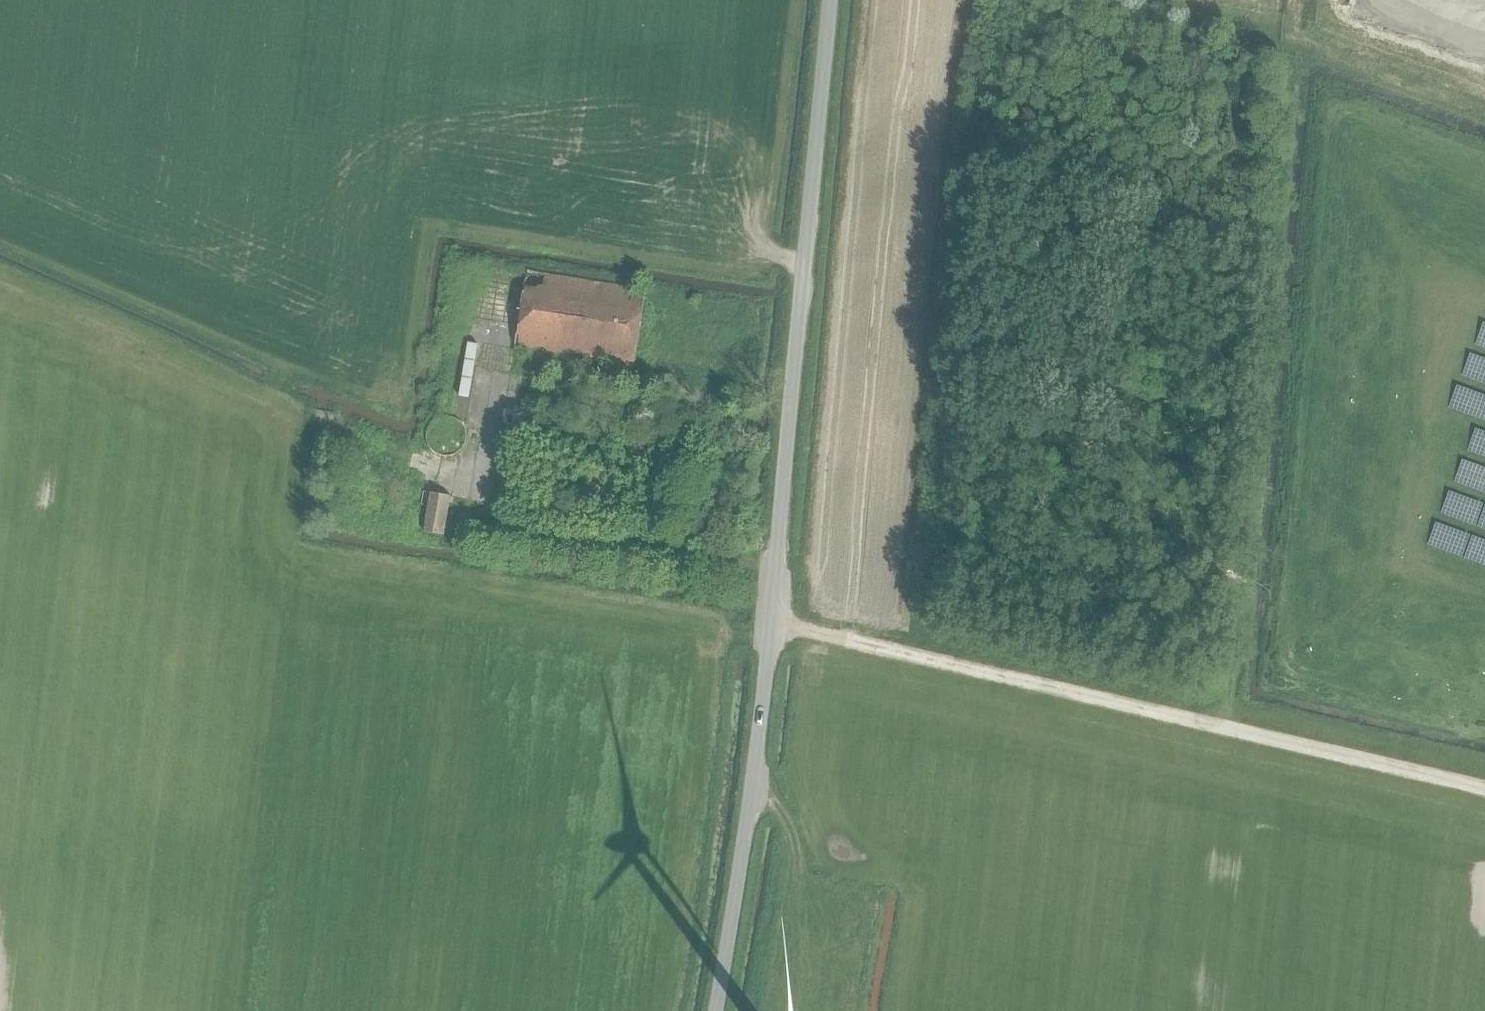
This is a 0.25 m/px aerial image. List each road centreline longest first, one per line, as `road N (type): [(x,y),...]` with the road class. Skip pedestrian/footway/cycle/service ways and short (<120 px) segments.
road 1 (unclassified): [(707,1010),(776,484),(824,0)]

